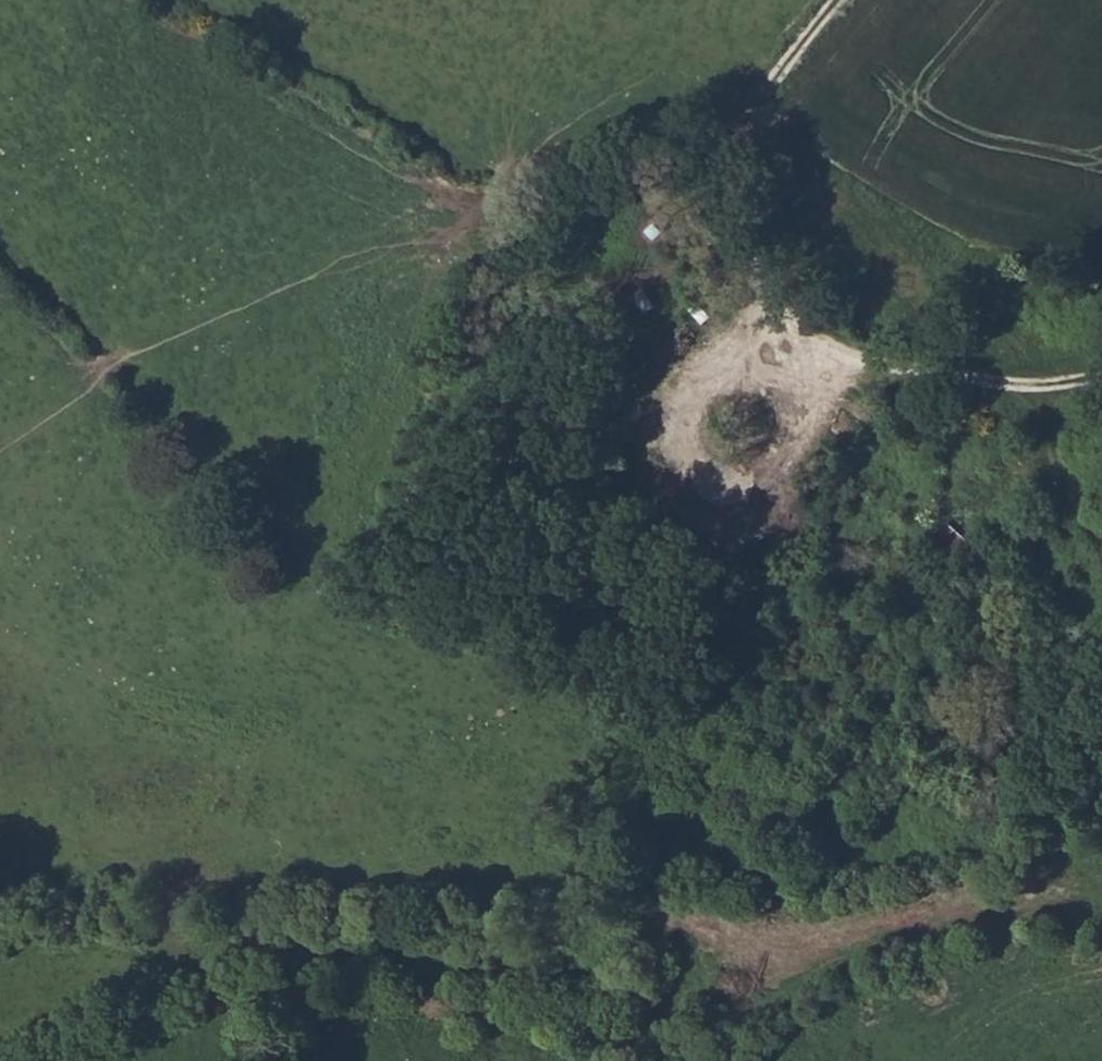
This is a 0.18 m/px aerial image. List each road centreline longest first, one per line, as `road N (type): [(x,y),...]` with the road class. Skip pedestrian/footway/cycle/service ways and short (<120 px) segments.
road 1 (track): [(840,0),(751,119),(735,200),(751,239),(800,307),(842,342),(891,364),(1041,388),(1101,387)]

